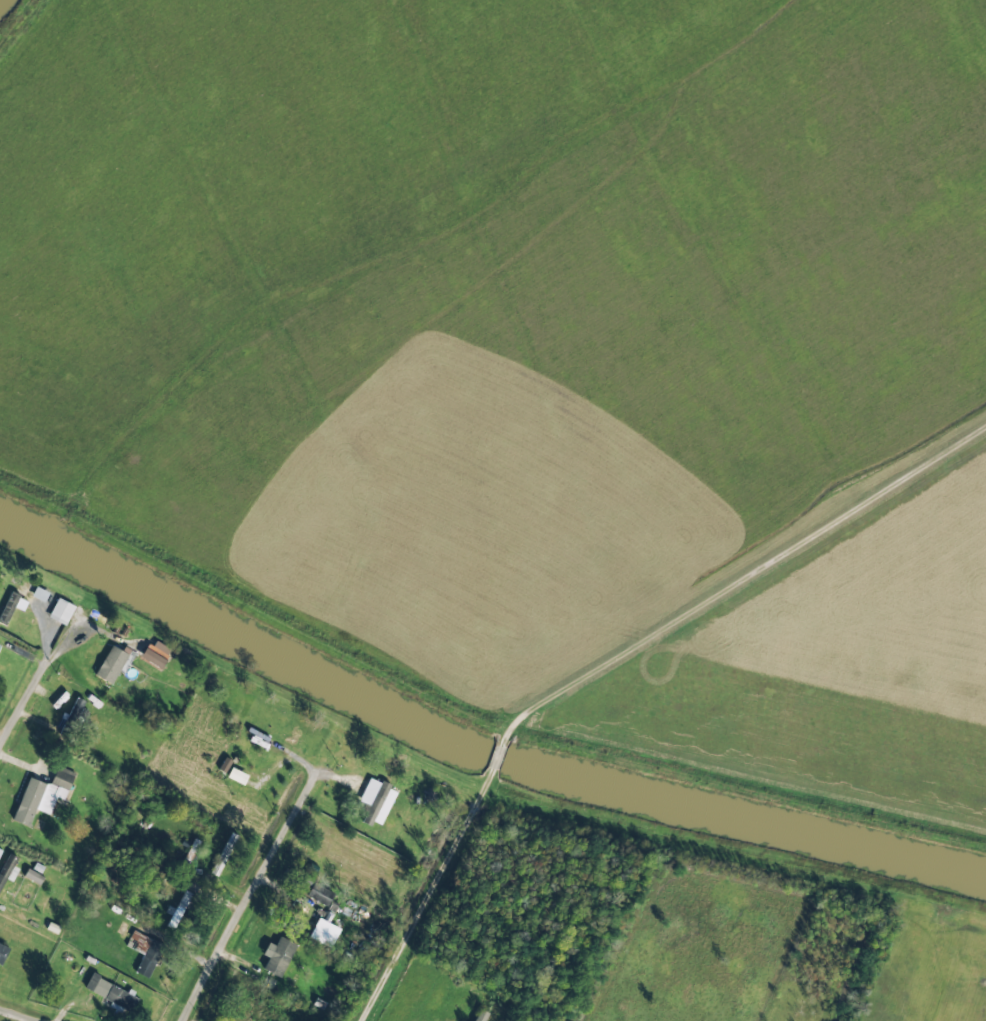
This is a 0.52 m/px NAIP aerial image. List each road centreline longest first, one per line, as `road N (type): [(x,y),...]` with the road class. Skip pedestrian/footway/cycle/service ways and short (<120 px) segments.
road 1 (residential): [(184,1020),(322,764)]
road 2 (residential): [(60,637),(0,747)]

